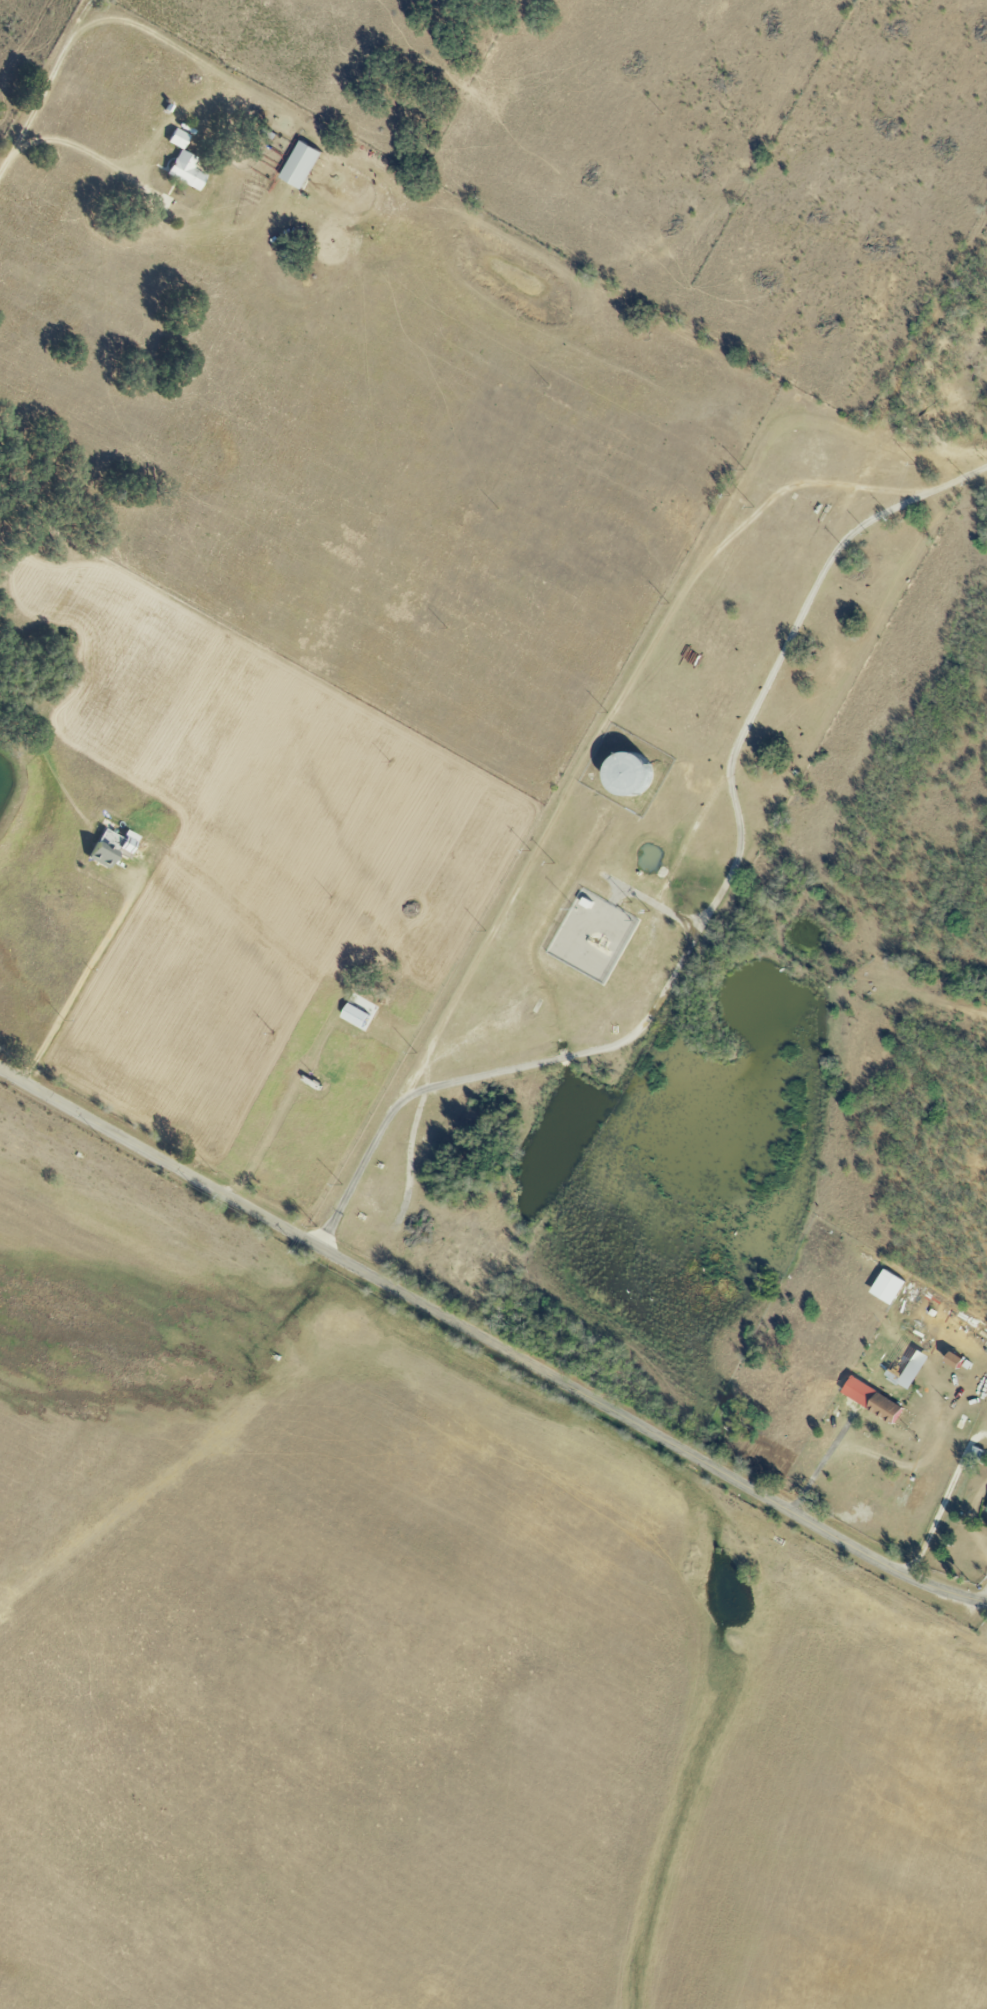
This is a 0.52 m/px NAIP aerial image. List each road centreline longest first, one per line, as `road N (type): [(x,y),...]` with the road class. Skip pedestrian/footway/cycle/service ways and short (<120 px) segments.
road 1 (residential): [(0,173),(77,34),(100,20),(131,23),(854,430),(986,483)]
road 2 (residential): [(0,1067),(882,1564),(986,1601)]

